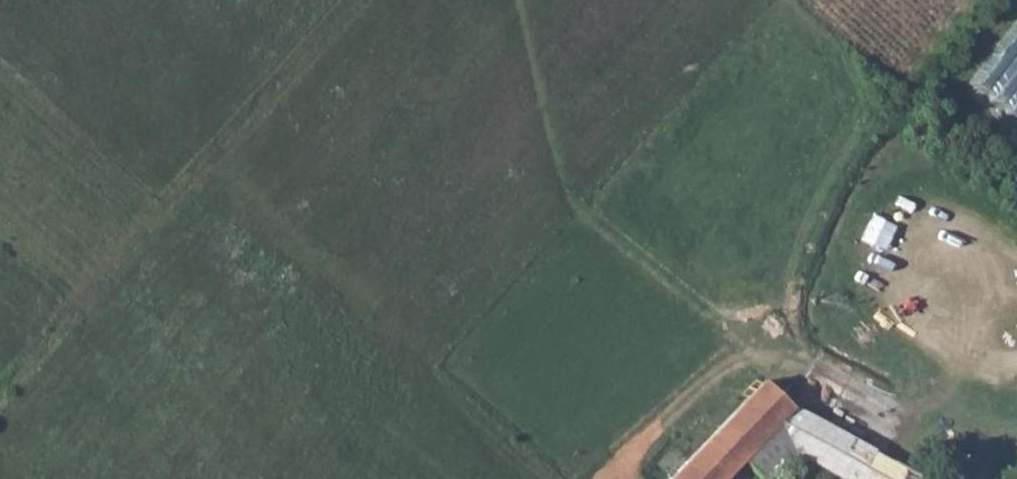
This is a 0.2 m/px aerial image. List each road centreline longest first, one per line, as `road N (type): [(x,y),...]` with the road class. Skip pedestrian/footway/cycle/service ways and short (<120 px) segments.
road 1 (track): [(1016,6),(969,68),(959,97),(1016,155)]

